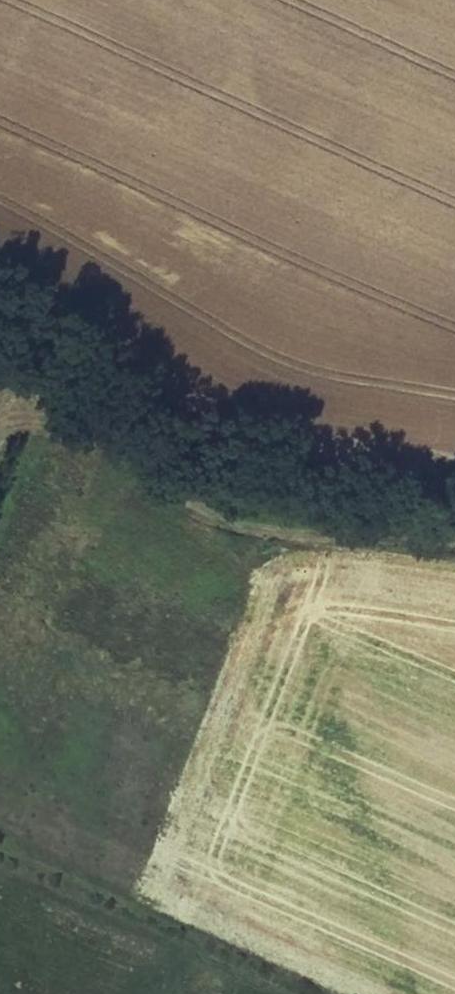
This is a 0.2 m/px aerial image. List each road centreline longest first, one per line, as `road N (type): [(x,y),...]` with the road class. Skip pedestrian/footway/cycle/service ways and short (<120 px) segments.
road 1 (track): [(0,444),(37,427),(72,428),(220,543),(258,556),(320,541),(454,560)]

